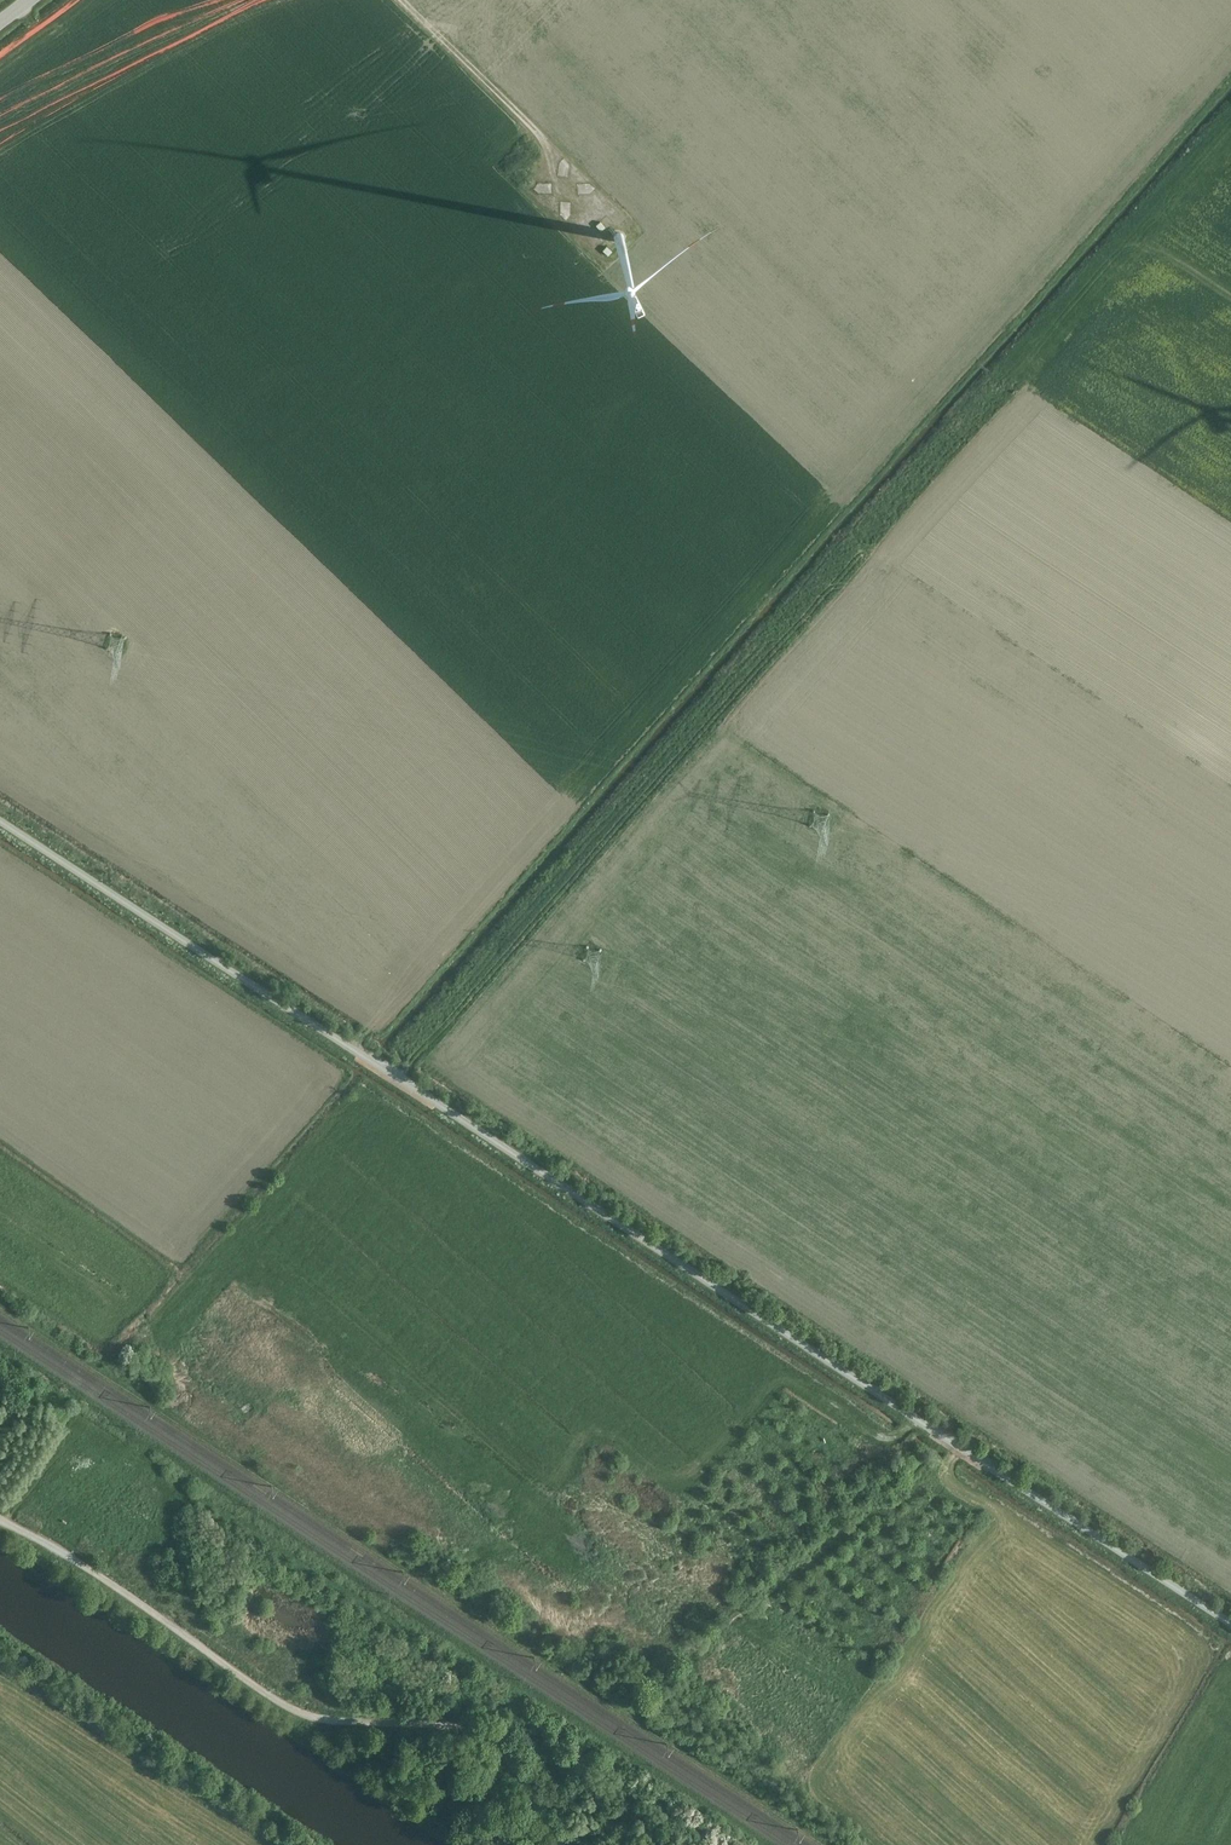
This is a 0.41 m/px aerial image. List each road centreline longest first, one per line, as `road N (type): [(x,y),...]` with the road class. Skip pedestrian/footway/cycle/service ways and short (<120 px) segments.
road 1 (unclassified): [(1230,1625),(0,820)]
road 2 (track): [(563,1844),(500,1748),(479,1730),(306,1719),(151,1610),(0,1519)]
road 3 (track): [(544,137),(404,0)]

